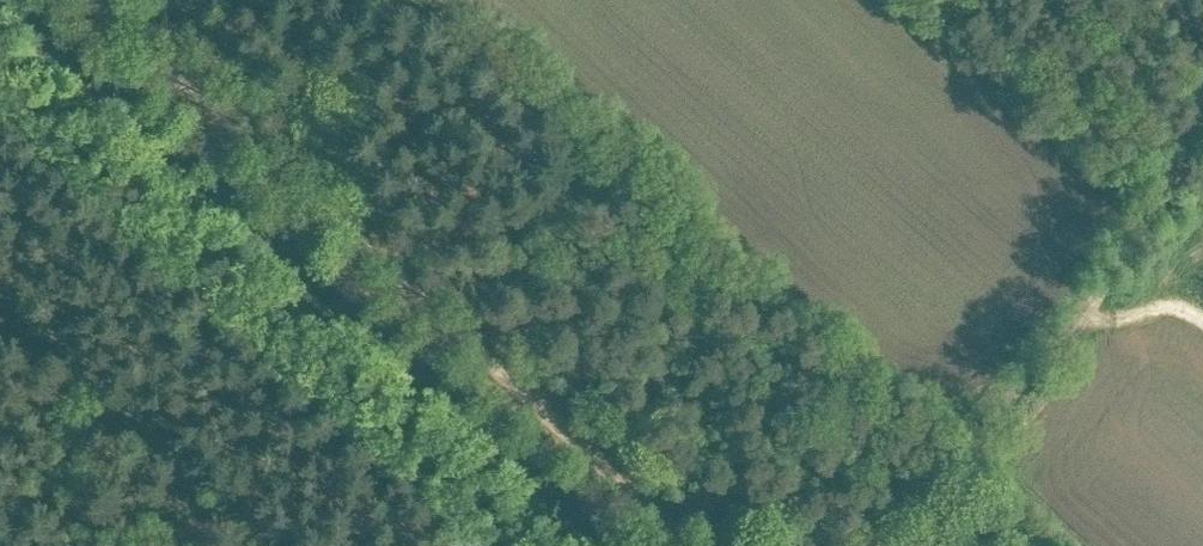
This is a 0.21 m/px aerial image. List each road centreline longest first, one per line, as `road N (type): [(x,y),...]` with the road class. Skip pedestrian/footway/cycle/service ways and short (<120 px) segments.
road 1 (track): [(690,545),(83,0)]
road 2 (track): [(1166,0),(1197,114),(1180,177),(1089,311),(874,545)]

